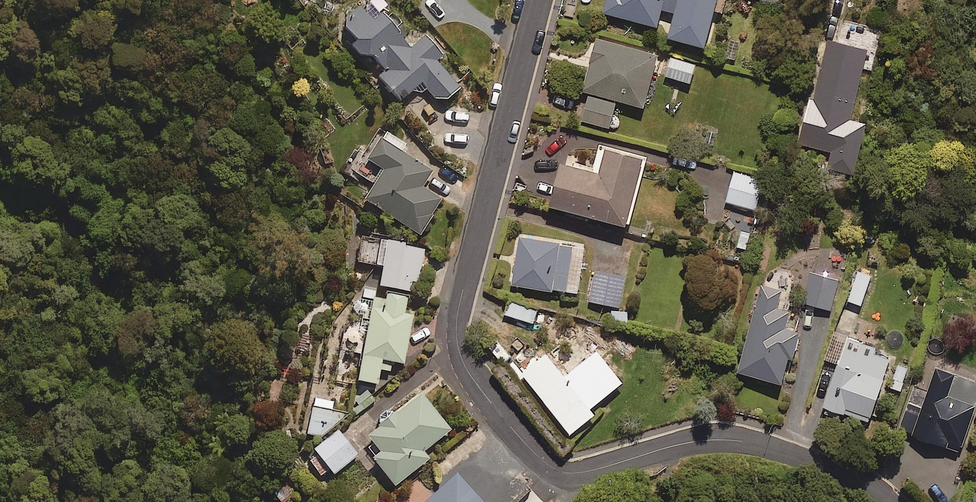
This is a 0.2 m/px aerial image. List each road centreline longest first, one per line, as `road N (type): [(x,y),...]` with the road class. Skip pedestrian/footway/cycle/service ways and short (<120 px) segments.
road 1 (unclassified): [(887,501),(840,473),(732,438),(589,471),(554,469),(525,445),(463,358),(456,322),(539,0)]

